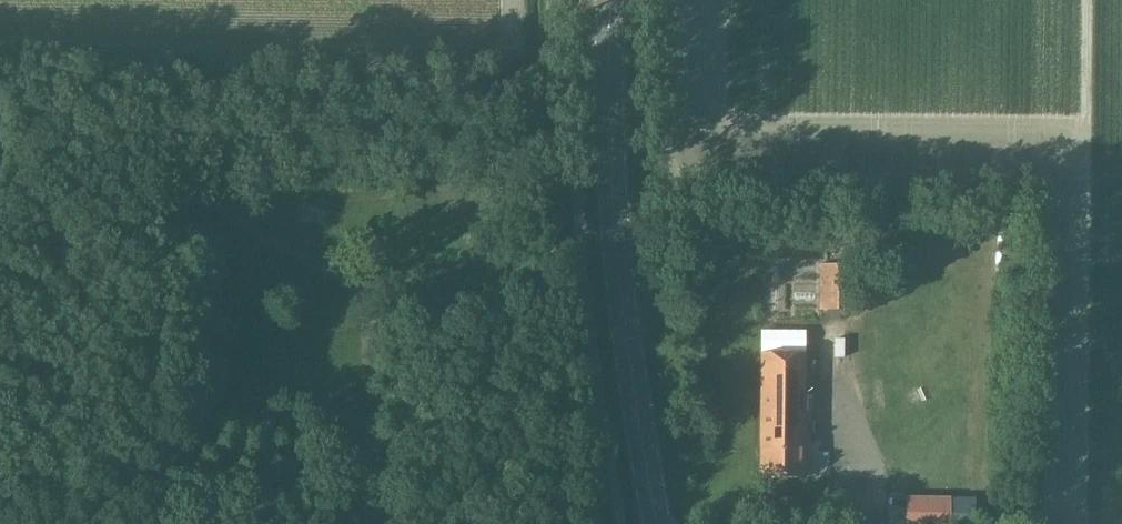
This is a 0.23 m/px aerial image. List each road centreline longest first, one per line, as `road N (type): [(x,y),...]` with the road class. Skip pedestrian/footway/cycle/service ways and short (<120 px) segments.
road 1 (secondary): [(656,523),(617,264),(609,0)]

